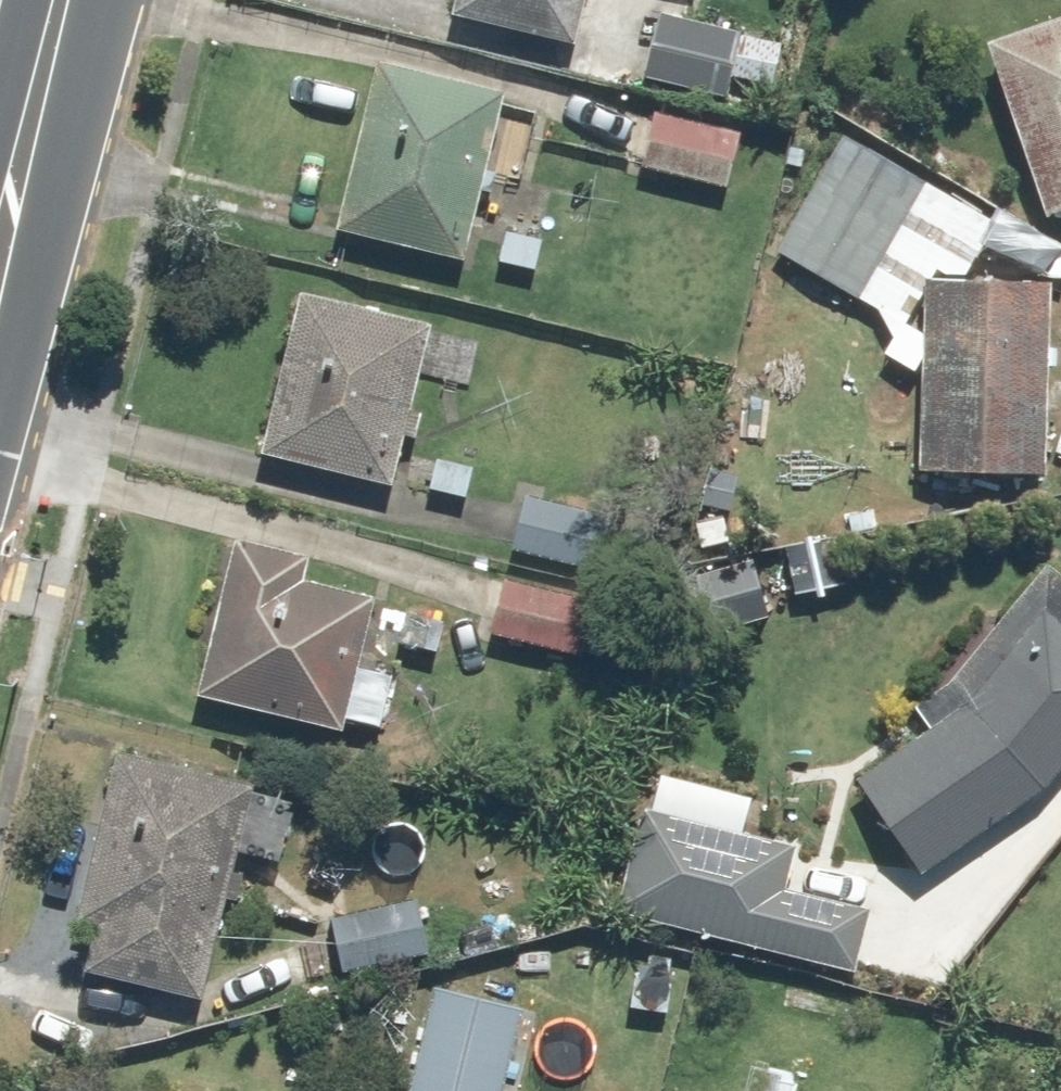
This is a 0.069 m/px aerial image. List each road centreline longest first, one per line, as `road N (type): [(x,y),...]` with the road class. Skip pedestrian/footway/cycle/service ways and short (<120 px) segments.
road 1 (secondary): [(83,0),(0,338)]

